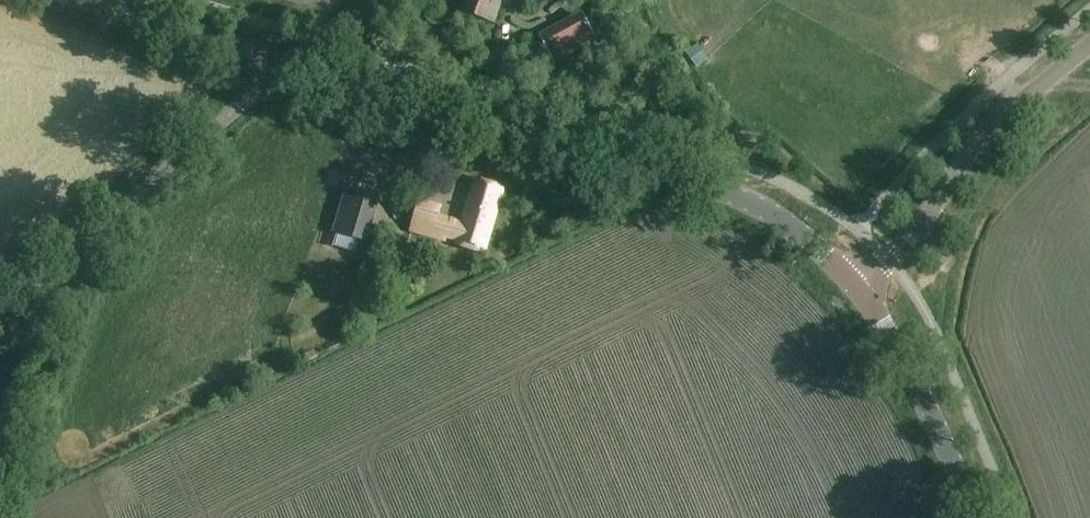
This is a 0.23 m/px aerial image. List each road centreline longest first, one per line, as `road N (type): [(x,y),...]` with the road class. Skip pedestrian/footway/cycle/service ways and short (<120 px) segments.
road 1 (tertiary): [(865,289),(769,209),(273,55)]
road 2 (unclassified): [(0,311),(261,85),(273,55)]
road 3 (unclassified): [(865,289),(924,225),(976,141),(1089,44)]
road 4 (tertiary): [(975,517),(933,415),(865,289)]
road 5 (tertiary): [(273,55),(99,0)]

